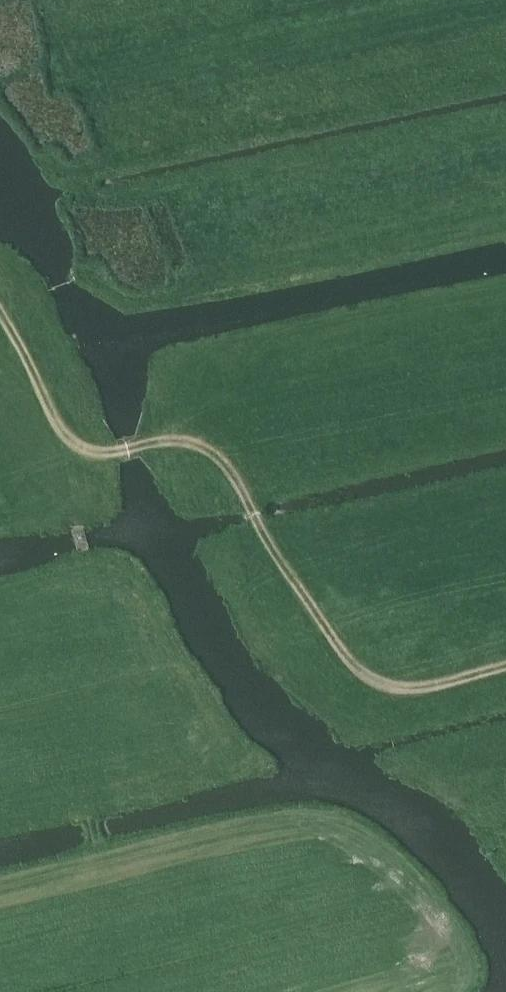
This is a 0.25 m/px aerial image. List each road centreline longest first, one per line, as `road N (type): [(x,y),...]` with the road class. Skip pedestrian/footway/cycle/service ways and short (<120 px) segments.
road 1 (track): [(94,991),(103,848),(93,813),(86,562),(74,515),(78,450)]
road 2 (track): [(113,451),(178,441),(226,466),(349,662),(366,675),(412,687),(505,667)]
road 3 (track): [(113,451),(78,450),(0,319)]

